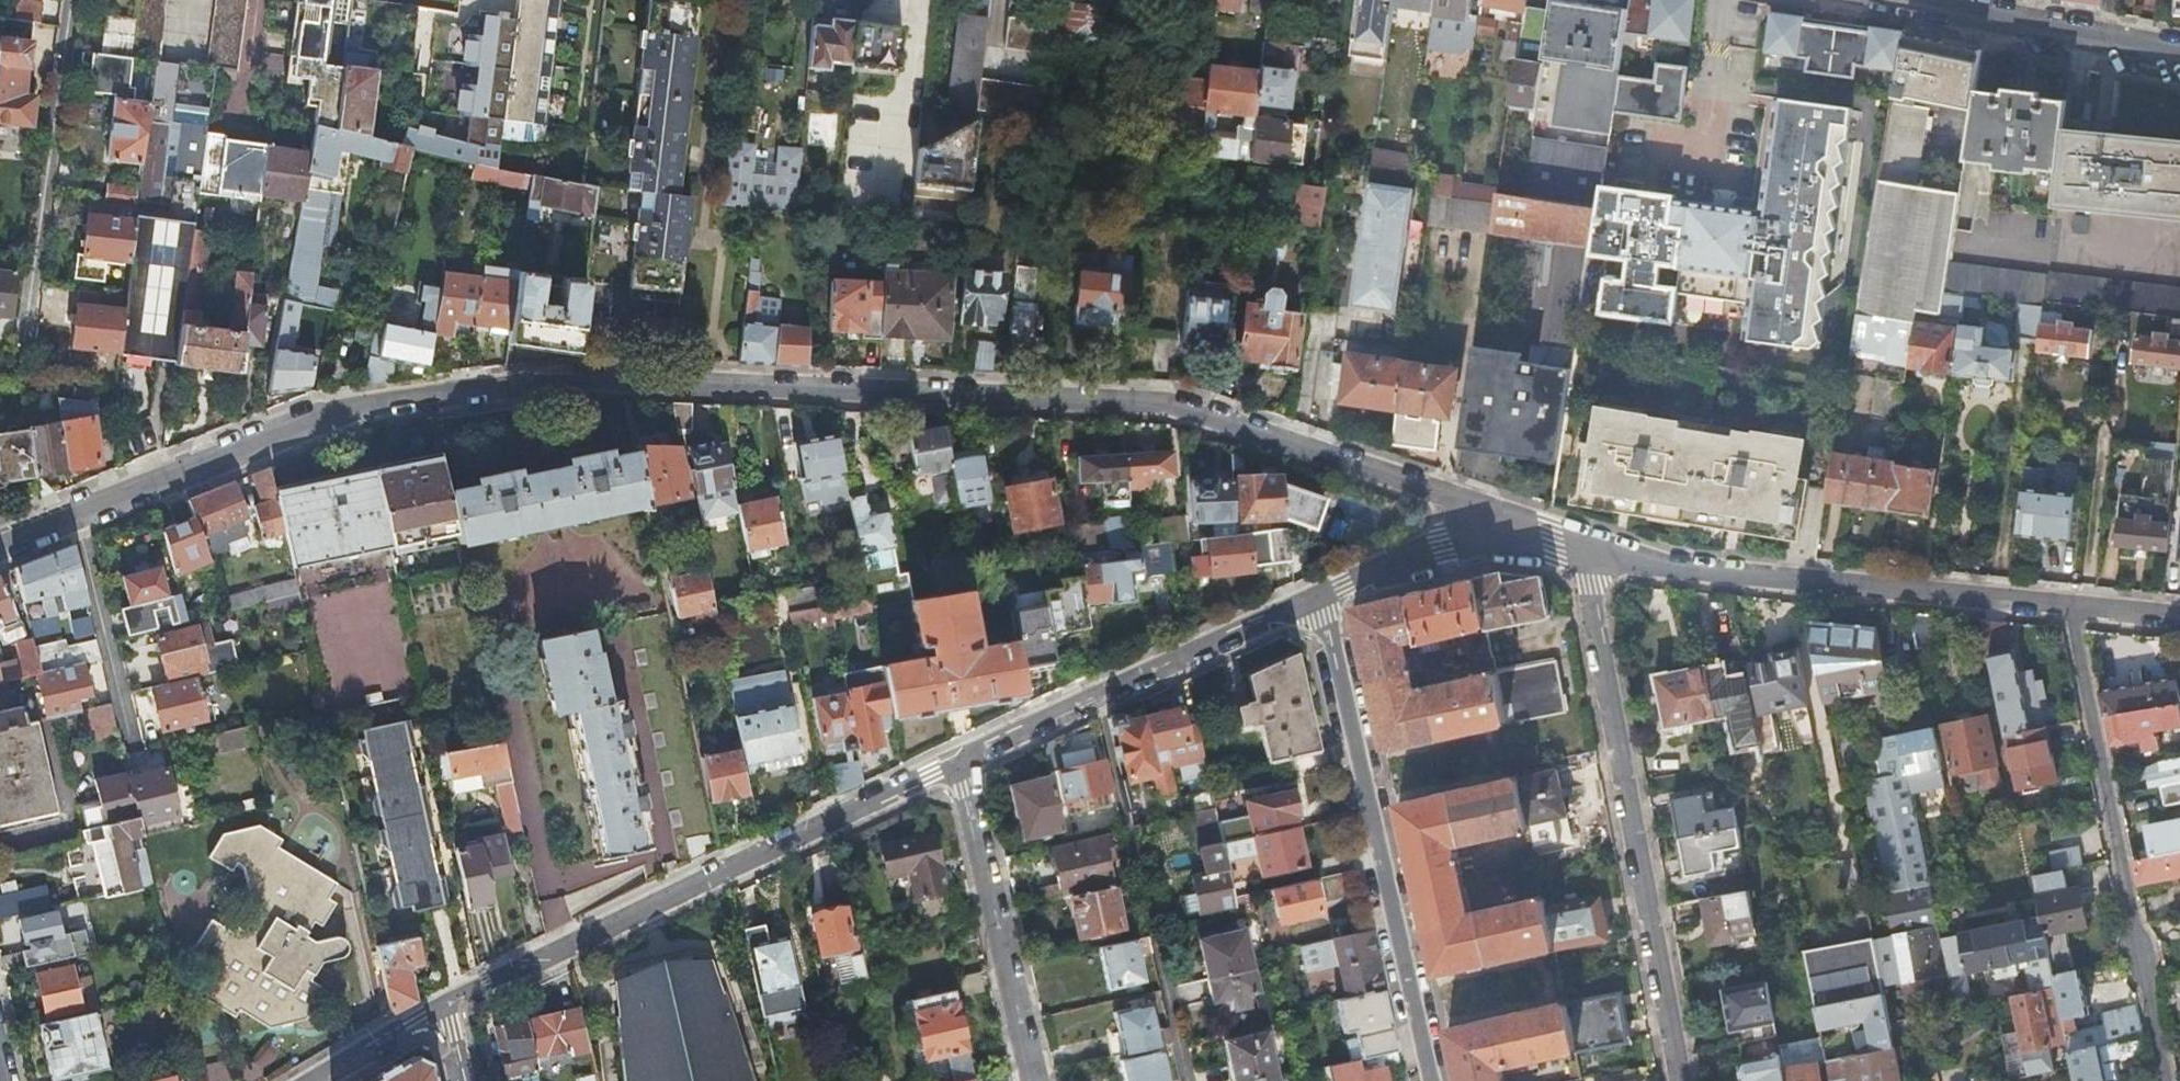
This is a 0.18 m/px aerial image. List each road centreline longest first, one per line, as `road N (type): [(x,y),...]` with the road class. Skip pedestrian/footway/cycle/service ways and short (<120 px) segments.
road 1 (tertiary): [(71,519),(339,414),(572,377),(1164,408),(1507,526)]
road 2 (residential): [(956,765),(442,1005)]
road 3 (residential): [(1585,553),(1678,1080)]
road 4 (residential): [(1424,1080),(1314,600)]
road 5 (tertiary): [(1585,553),(1669,575),(2068,615)]
road 6 (residential): [(2163,1080),(2068,615)]
road 7 (residential): [(1314,600),(956,765)]
road 8 (residential): [(73,0),(21,366)]
road 9 (residential): [(956,765),(1031,1080)]
road 10 (residential): [(2179,56),(1888,0)]
road 11 (residential): [(130,764),(71,519)]
road 12 (residential): [(1507,526),(1314,600)]
road 13 (residential): [(442,1005),(312,1080)]

